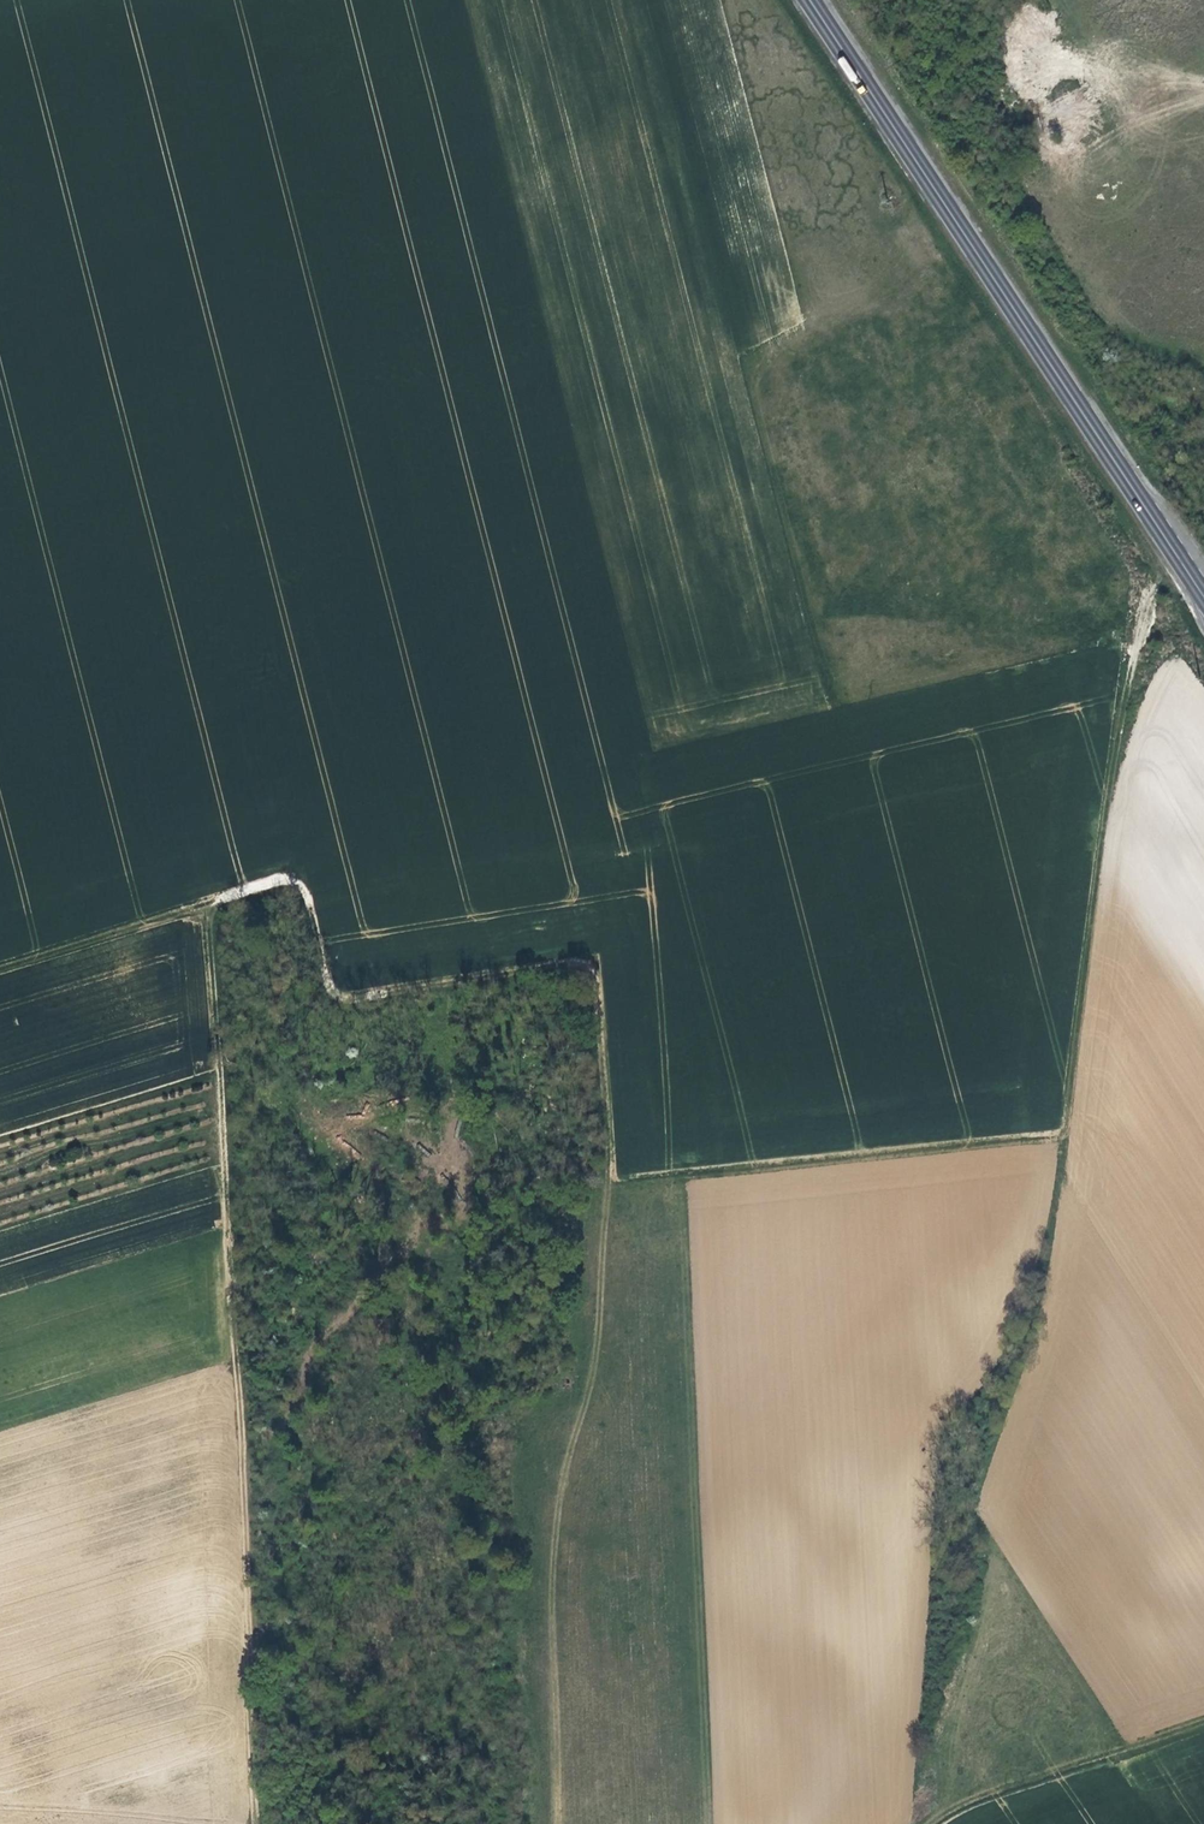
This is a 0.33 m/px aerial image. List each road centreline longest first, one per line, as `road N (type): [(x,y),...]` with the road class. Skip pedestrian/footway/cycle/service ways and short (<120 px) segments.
road 1 (track): [(205,899),(304,877),(338,986),(586,962),(615,1131),(611,1177),(1067,1130),(1121,692),(1165,536)]
road 2 (track): [(267,1823),(205,899),(0,964)]
road 3 (primary): [(1203,597),(810,0)]
road 4 (track): [(937,1823),(964,1804),(1203,1718)]

